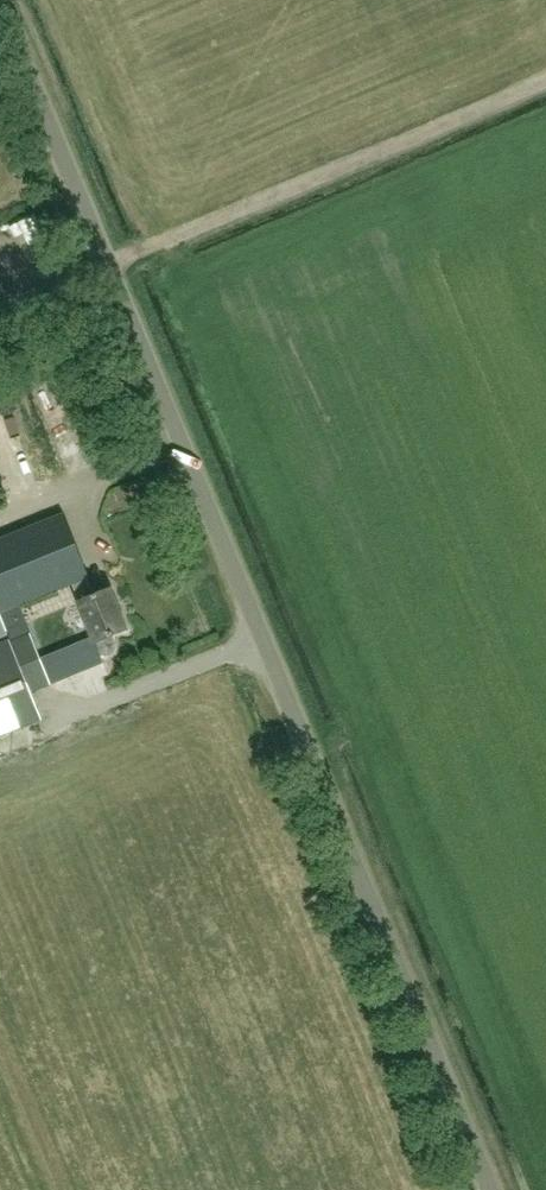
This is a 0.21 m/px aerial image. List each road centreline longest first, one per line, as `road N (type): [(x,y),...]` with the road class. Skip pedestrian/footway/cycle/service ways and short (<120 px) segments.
road 1 (unclassified): [(493,1189),(2,0)]

